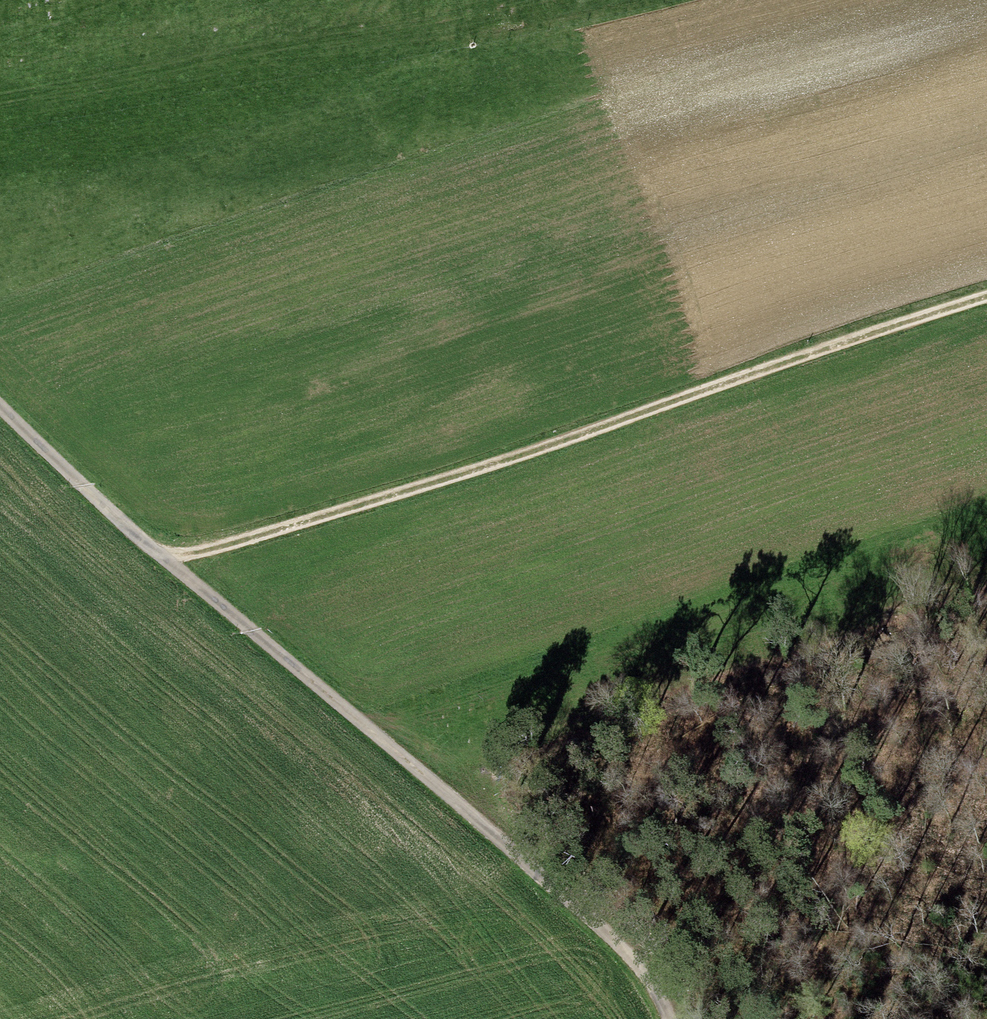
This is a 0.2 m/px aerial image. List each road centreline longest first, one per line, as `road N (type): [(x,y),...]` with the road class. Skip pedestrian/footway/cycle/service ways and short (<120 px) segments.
road 1 (motorway): [(986,173),(690,405),(492,545),(264,692),(0,840)]
road 2 (motorway): [(0,998),(329,810),(545,673),(789,502),(986,341)]
road 3 (track): [(0,399),(170,561),(628,952),(673,1018)]
road 4 (track): [(170,561),(986,288)]

